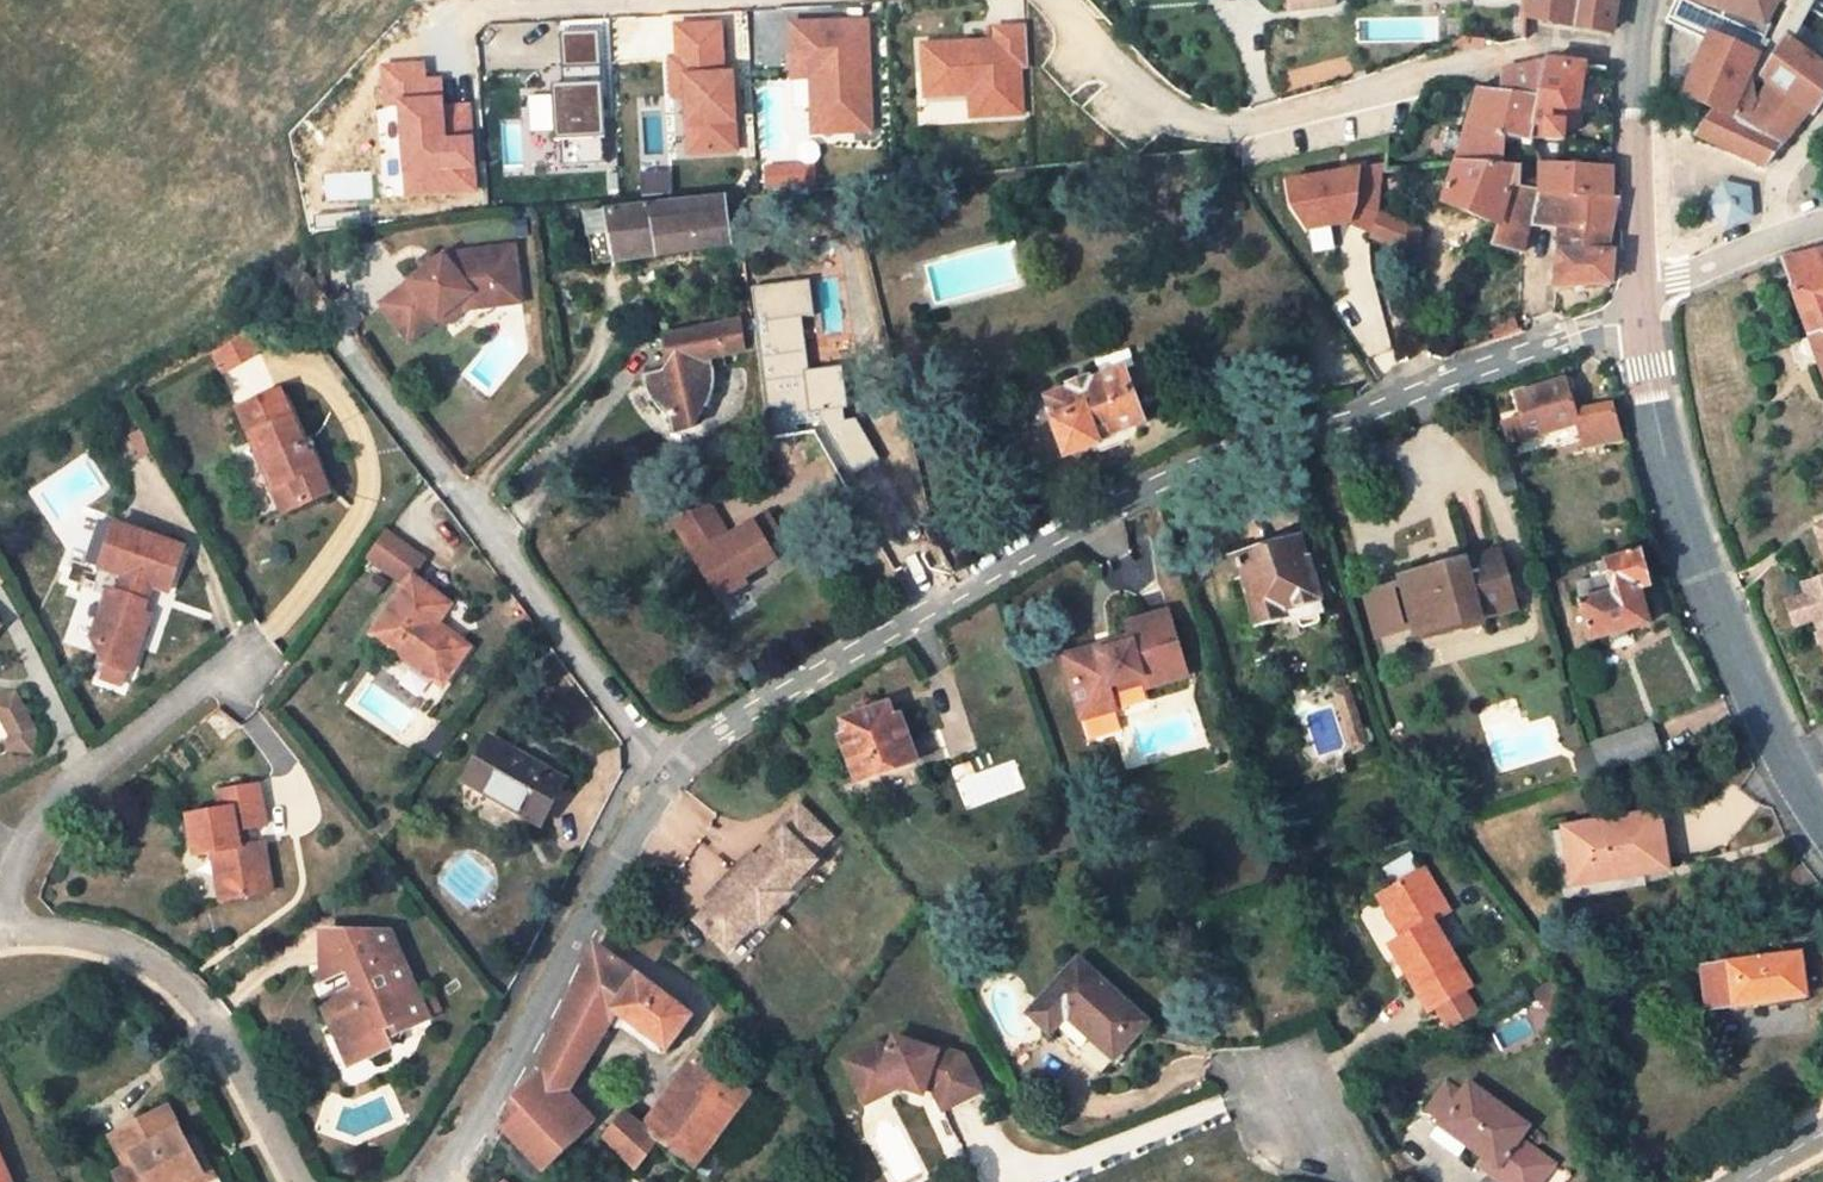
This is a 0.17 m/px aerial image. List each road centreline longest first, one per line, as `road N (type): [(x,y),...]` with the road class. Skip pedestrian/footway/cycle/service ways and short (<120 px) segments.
road 1 (residential): [(666,759),(901,616),(1195,466),(1639,316)]
road 2 (residential): [(327,308),(666,759)]
road 3 (tertiary): [(1822,813),(1752,688),(1659,445),(1639,316)]
road 4 (residential): [(418,1181),(468,1125),(666,759)]
road 5 (residential): [(6,934),(123,948),(201,1009),(290,1181)]
road 6 (residential): [(251,658),(122,746),(38,829),(6,934)]
road 7 (residential): [(1331,127),(1468,53),(1638,56)]
road 8 (tertiary): [(1640,285),(1638,56)]
road 9 (residential): [(1774,242),(1640,285)]
road 10 (residential): [(1280,1073),(1367,1181)]
road 11 (residential): [(1774,242),(1777,182),(1822,119)]

